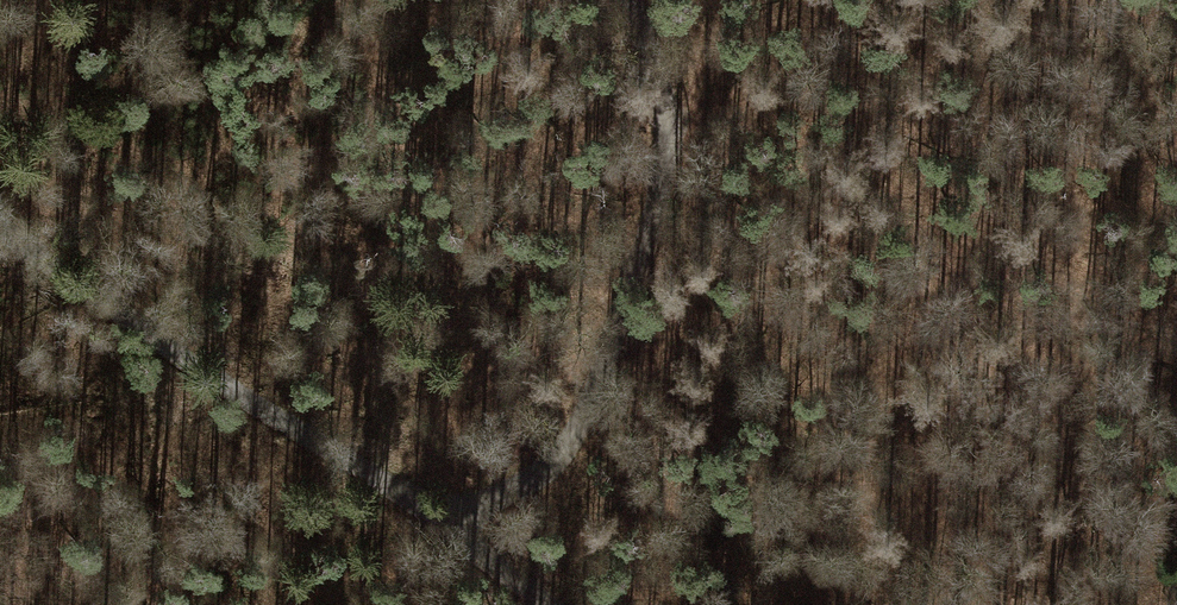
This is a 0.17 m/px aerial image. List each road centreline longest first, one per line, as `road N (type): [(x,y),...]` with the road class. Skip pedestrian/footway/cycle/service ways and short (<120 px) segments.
road 1 (track): [(548,604),(122,312),(0,218)]
road 2 (track): [(627,0),(662,79),(669,149),(568,468)]
road 3 (track): [(669,149),(721,0)]
road 4 (track): [(568,468),(489,506),(420,516)]

